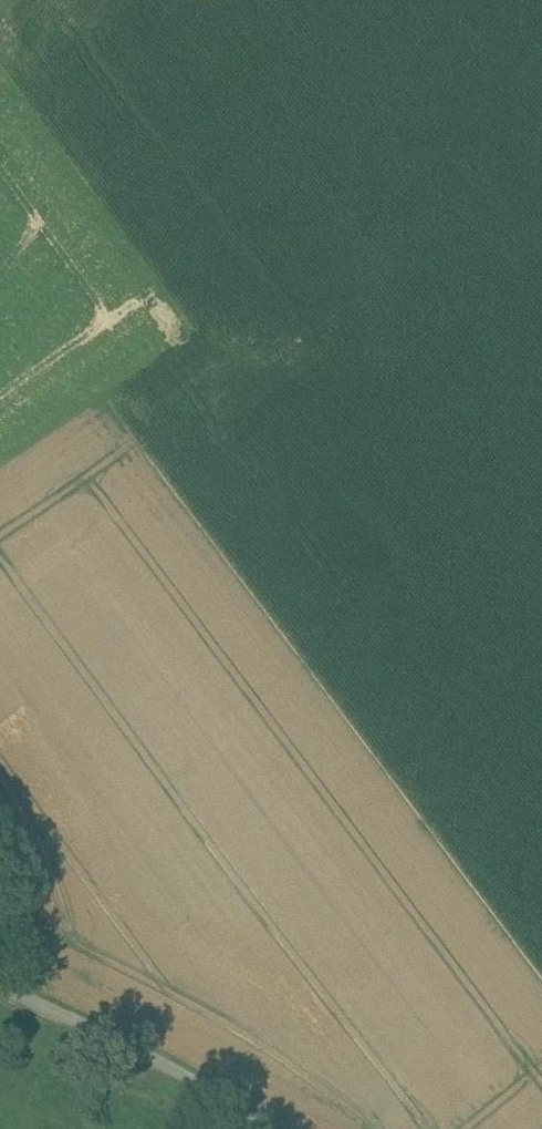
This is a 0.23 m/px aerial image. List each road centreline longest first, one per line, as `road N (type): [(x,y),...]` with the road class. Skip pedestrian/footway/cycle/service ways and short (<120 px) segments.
road 1 (unclassified): [(261,1128),(125,1044),(0,988)]

